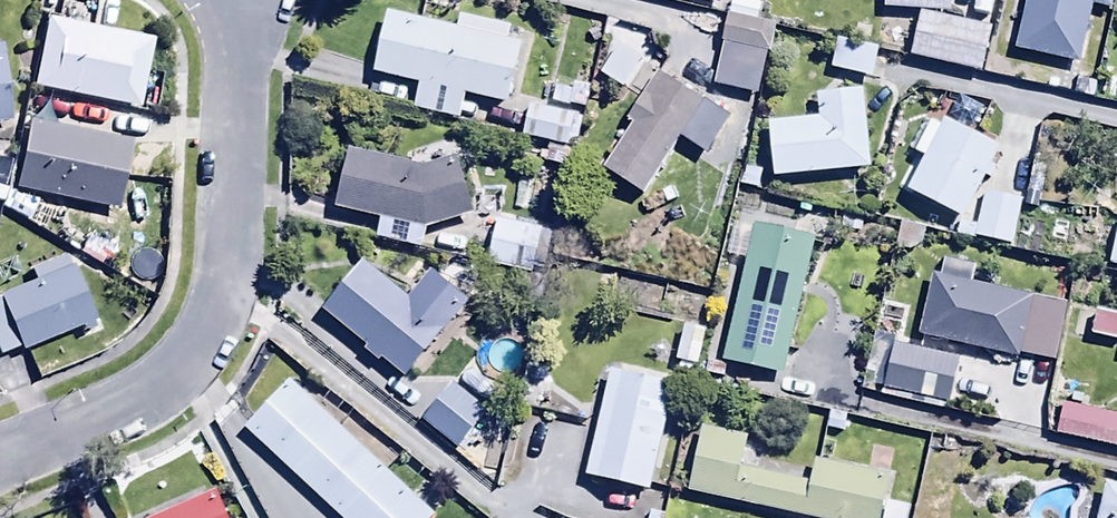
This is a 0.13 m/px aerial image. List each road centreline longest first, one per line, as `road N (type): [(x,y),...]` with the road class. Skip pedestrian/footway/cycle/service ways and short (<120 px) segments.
road 1 (residential): [(0,455),(123,395),(207,330),(226,267),(237,0)]

